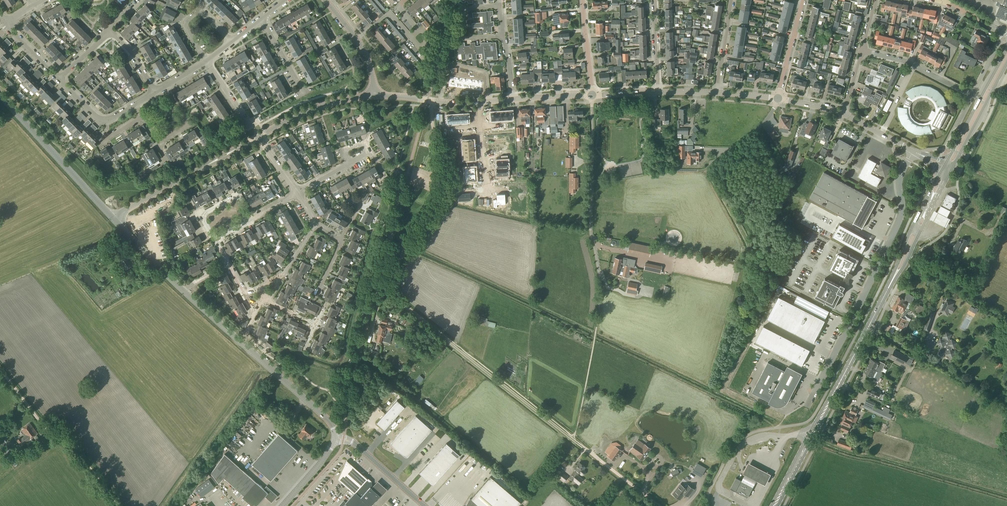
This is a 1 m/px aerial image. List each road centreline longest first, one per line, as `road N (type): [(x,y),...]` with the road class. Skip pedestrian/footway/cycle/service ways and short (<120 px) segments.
road 1 (tertiary): [(335,438),(330,422),(113,218)]
road 2 (residential): [(807,407),(899,221),(899,177),(913,151)]
road 3 (residential): [(777,99),(759,128),(709,164),(754,246),(733,315)]
road 4 (track): [(574,440),(384,291),(388,280)]
road 5 (secondary): [(775,505),(882,301)]
road 6 (residential): [(600,284),(589,228),(592,95)]
road 7 (track): [(0,370),(118,505)]
road 8 (track): [(388,280),(443,184),(431,117)]
road 9 (tertiary): [(113,218),(0,95)]
road 10 (tertiary): [(113,218),(258,138)]
road 11 (secondary): [(882,301),(952,169)]
road 12 (secondary): [(944,166),(882,301)]
road 13 (secondary): [(1006,48),(944,166)]
road 14 (tertiary): [(258,138),(324,104),(375,95)]

